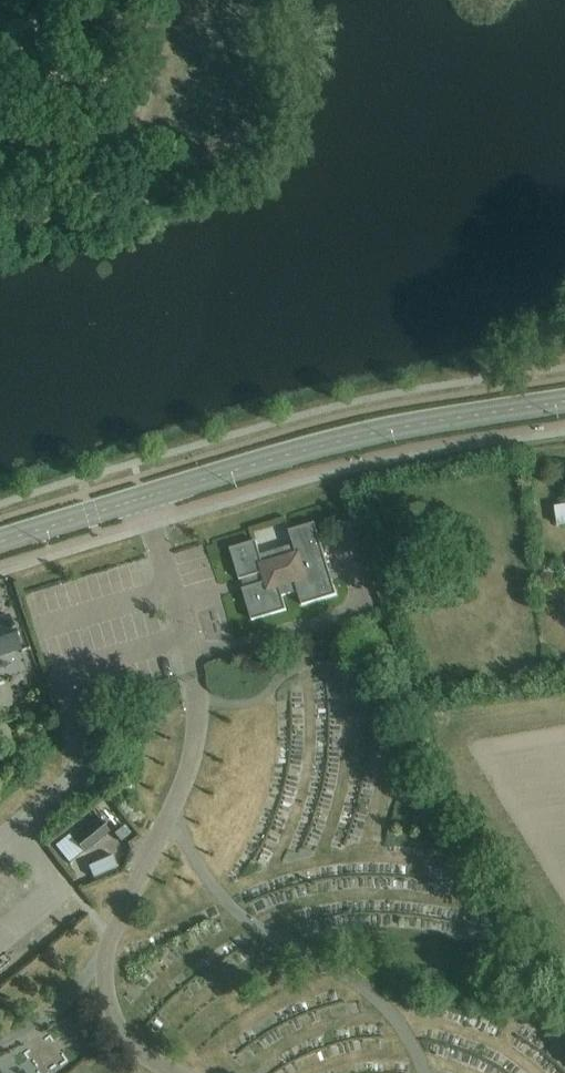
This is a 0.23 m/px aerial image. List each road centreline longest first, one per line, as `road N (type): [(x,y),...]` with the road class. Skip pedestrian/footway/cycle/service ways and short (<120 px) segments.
road 1 (tertiary): [(0,542),(314,447),(564,401)]
road 2 (track): [(0,123),(94,65),(123,23),(127,0)]

